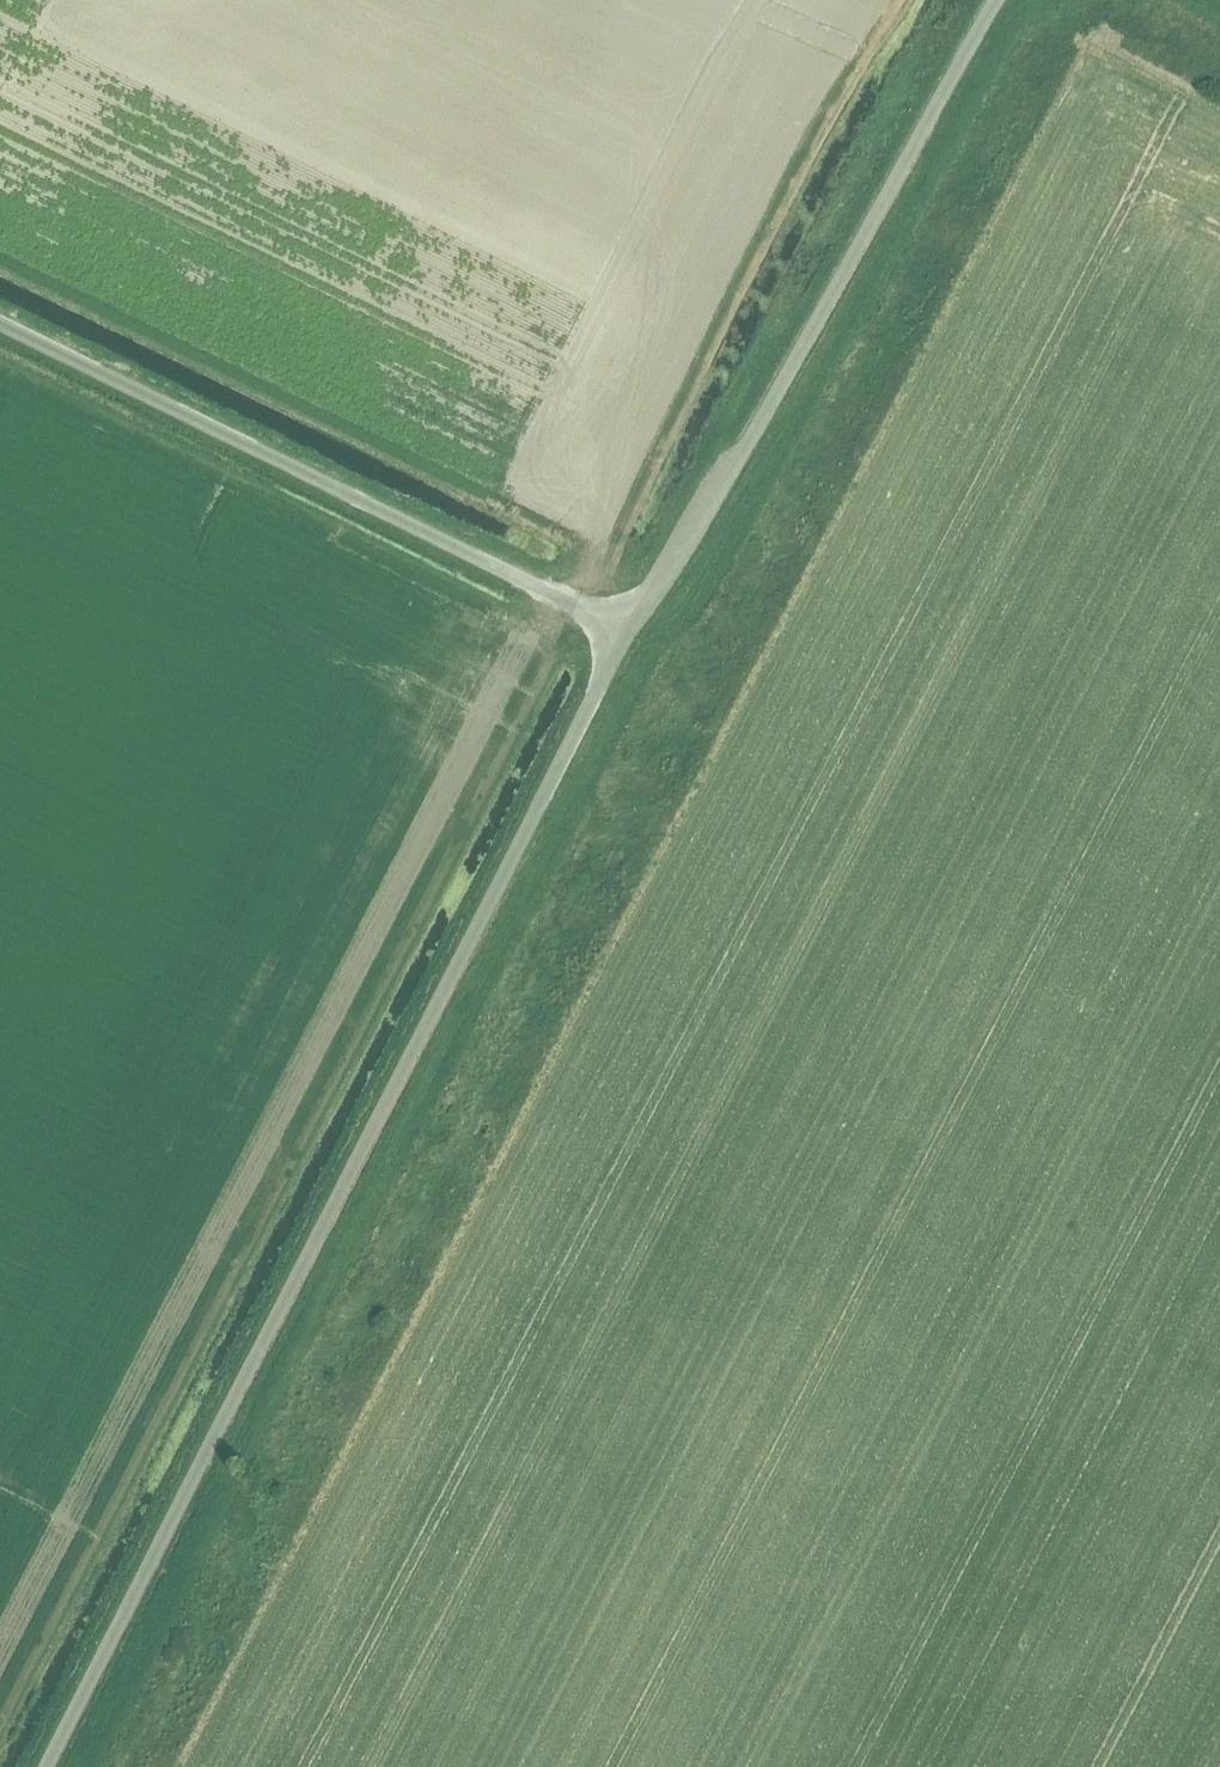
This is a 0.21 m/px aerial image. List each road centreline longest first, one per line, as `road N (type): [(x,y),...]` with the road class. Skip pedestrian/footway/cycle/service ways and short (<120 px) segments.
road 1 (unclassified): [(49,1766),(597,695),(616,632)]
road 2 (unclassified): [(616,632),(658,587),(1000,0)]
road 3 (unclassified): [(616,632),(0,325)]

